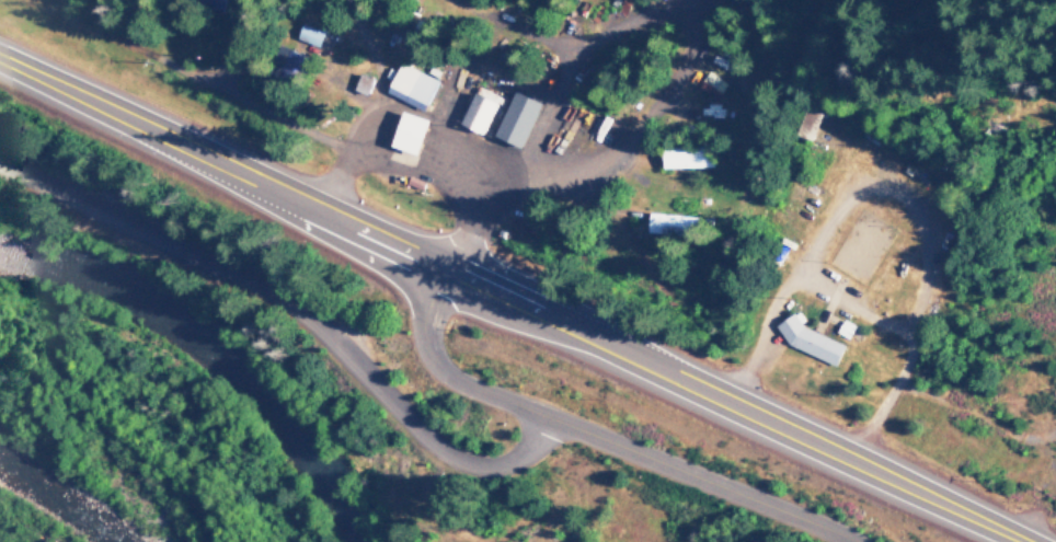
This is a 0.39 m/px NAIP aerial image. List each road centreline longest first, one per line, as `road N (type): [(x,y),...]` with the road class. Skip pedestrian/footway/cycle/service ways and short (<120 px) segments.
road 1 (trunk): [(0,61),(1011,541)]
road 2 (tertiary): [(843,541),(455,387),(423,359),(416,338),(416,322),(443,273)]

